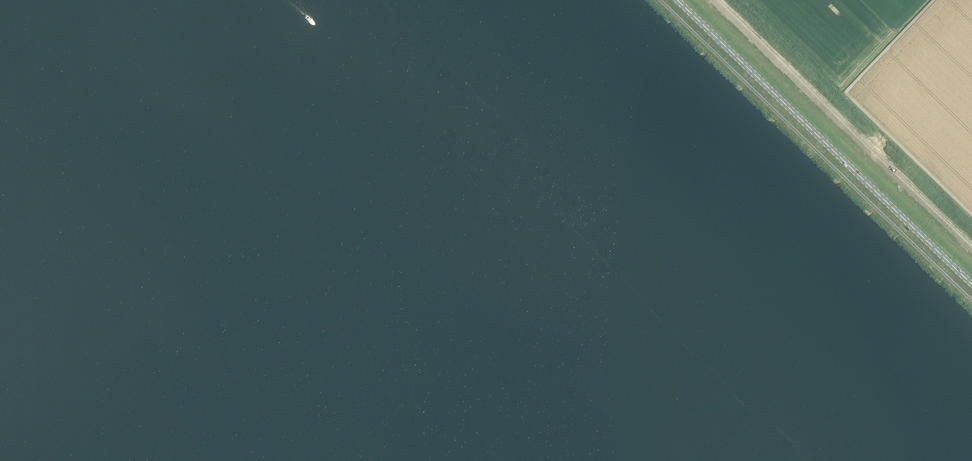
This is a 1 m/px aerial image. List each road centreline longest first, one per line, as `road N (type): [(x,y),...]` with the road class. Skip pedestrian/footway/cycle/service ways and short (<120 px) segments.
road 1 (secondary): [(971,284),(678,0)]

